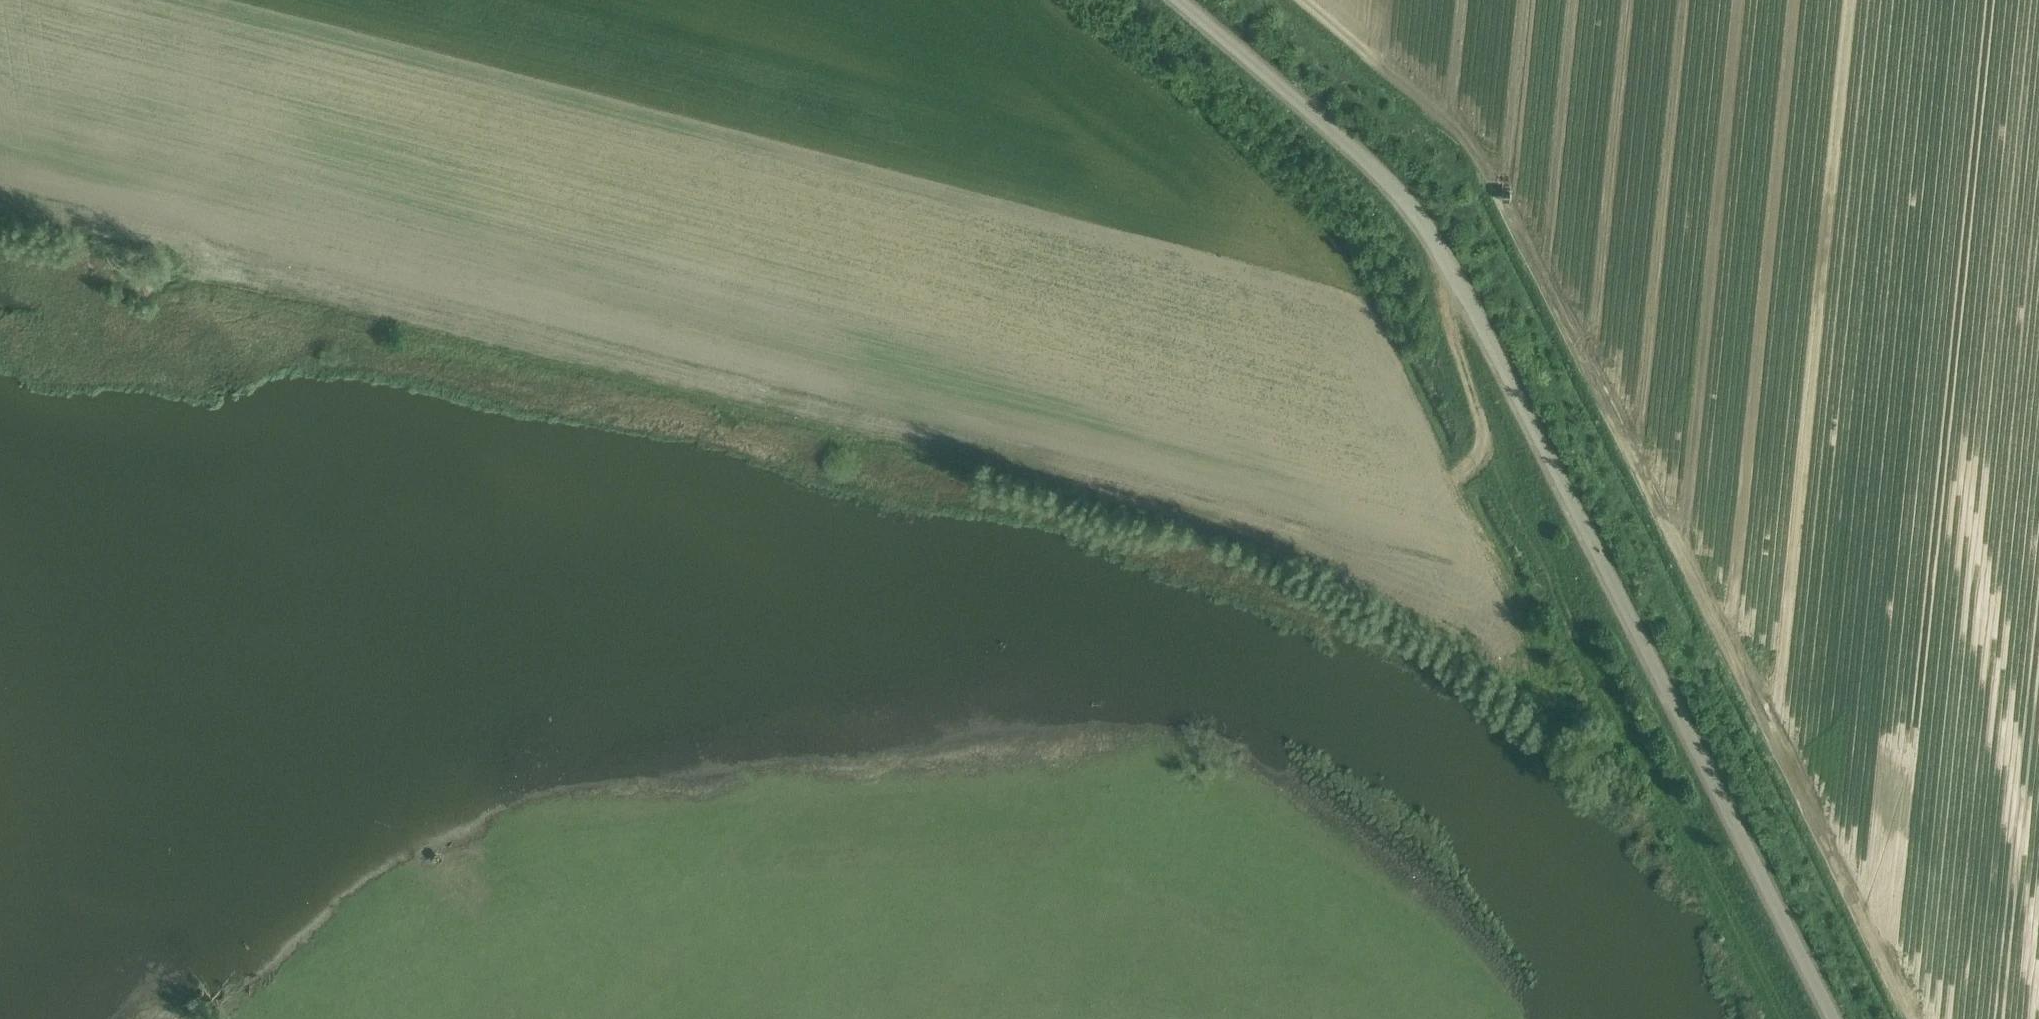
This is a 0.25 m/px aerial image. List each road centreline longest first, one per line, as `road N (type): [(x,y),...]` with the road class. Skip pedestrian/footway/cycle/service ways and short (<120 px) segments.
road 1 (unclassified): [(1832,1018),(1429,232),(1357,152),(1177,0)]

